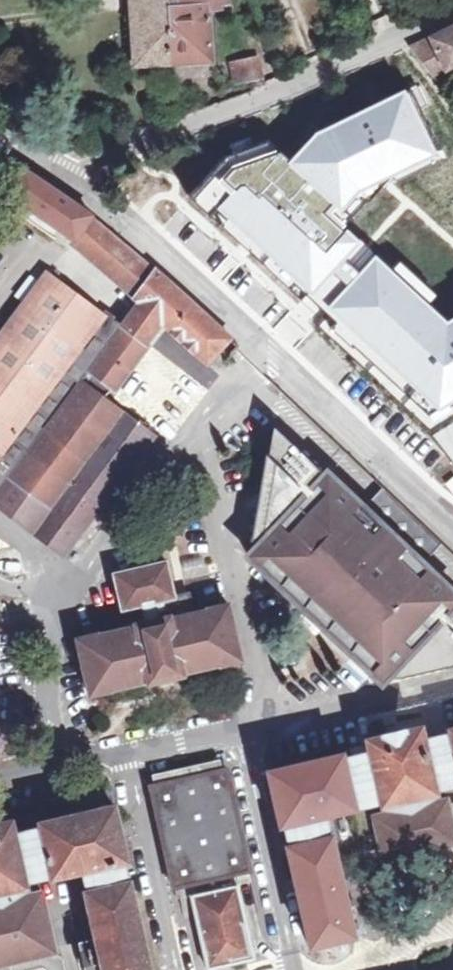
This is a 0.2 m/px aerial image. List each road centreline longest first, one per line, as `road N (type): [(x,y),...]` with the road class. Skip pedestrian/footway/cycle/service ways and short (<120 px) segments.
road 1 (residential): [(452,520),(259,338),(65,180)]
road 2 (residential): [(452,14),(79,164),(65,180)]

